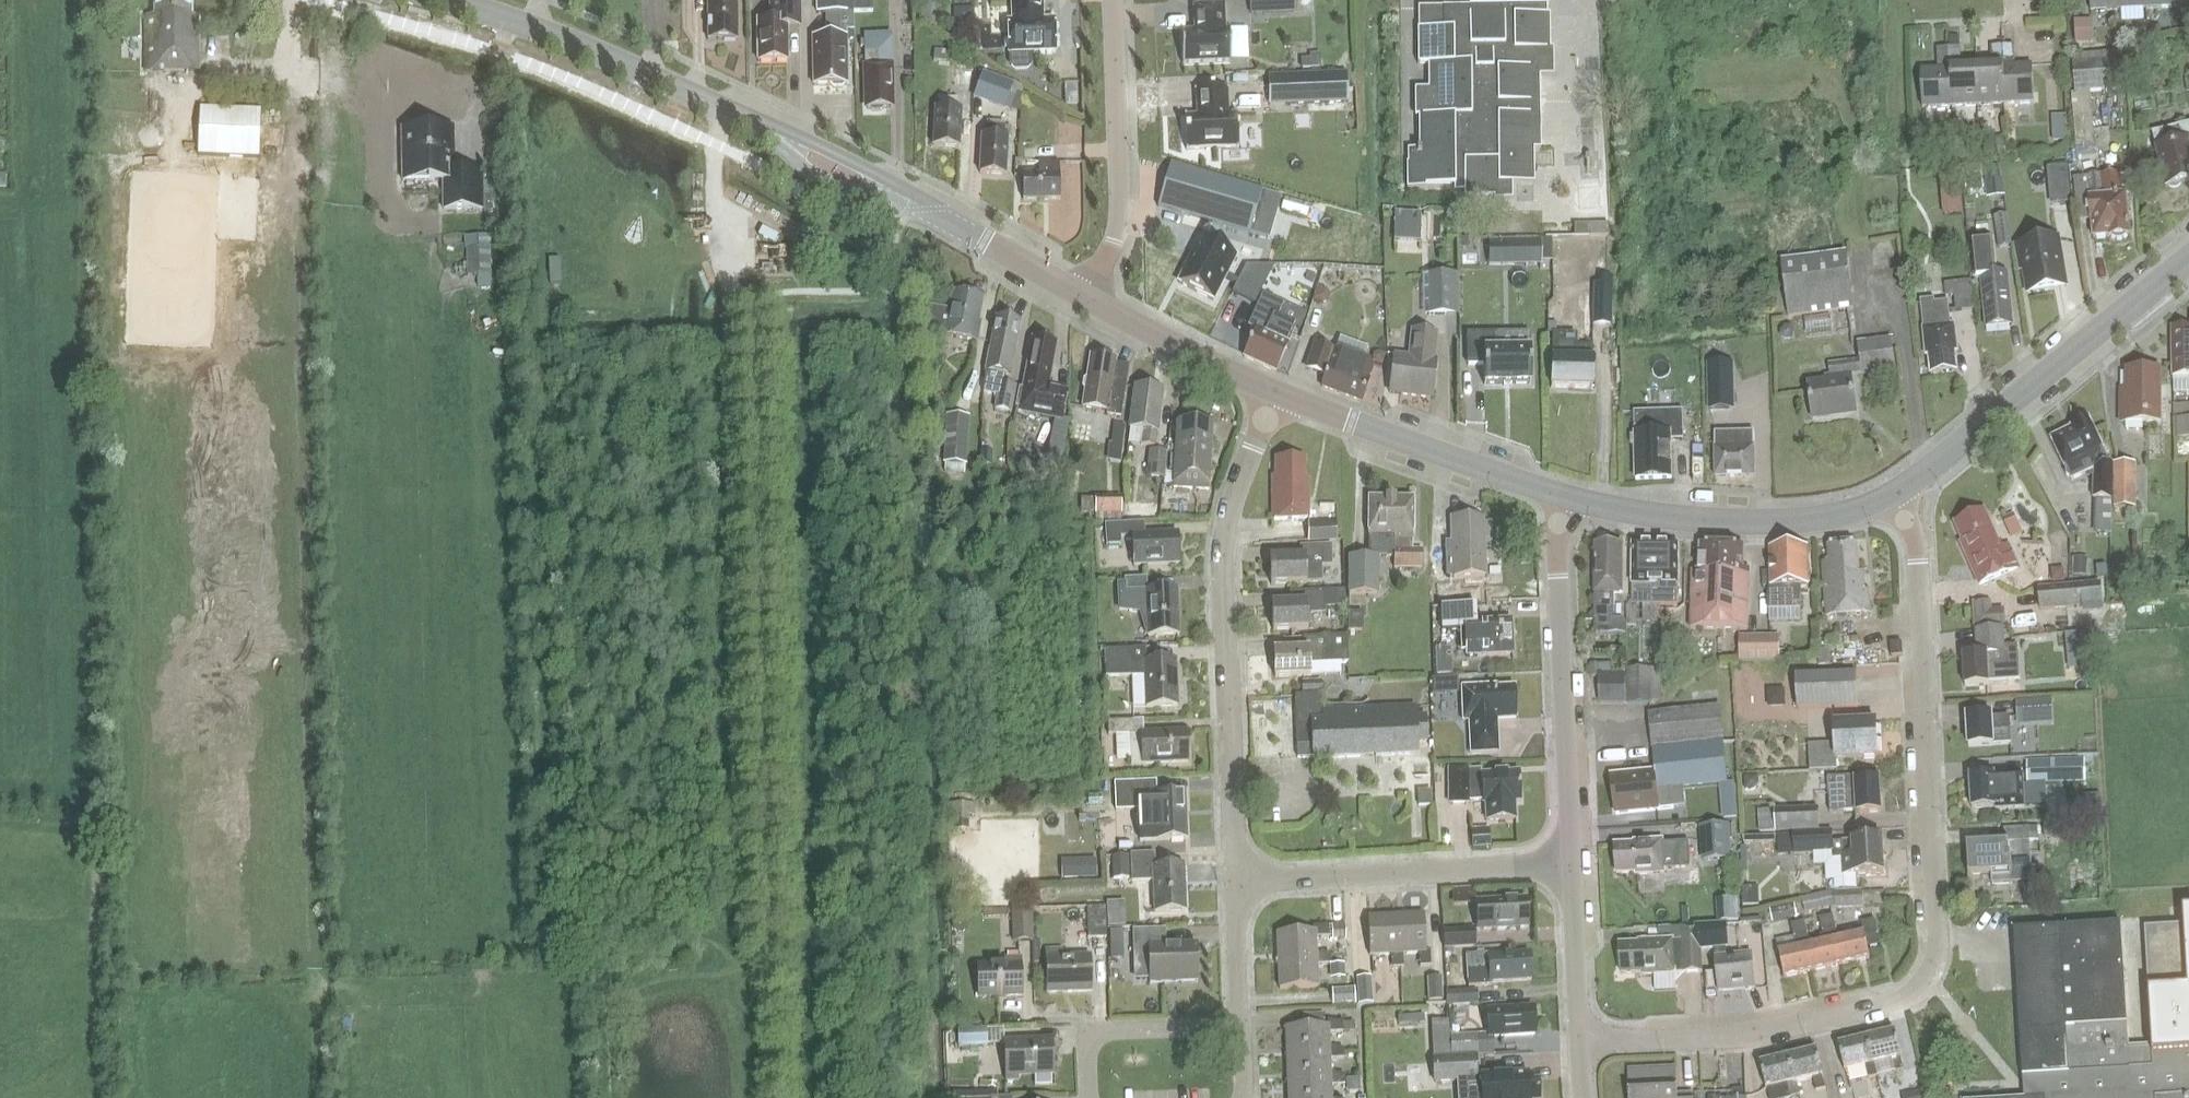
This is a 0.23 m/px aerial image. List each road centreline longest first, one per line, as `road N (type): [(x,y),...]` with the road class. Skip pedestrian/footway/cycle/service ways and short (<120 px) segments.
road 1 (residential): [(1577,1039),(1751,1034),(1879,1004),(1912,993),(1929,976),(1937,926),(1918,556),(1891,496)]
road 2 (residential): [(1235,880),(1223,550),(1231,502),(1281,395)]
road 3 (secondary): [(1891,496),(2188,265)]
road 4 (residential): [(1570,864),(1556,553),(1565,498)]
road 5 (residential): [(1235,880),(1570,864)]
road 6 (secondary): [(1565,498),(1663,518),(1752,524),(1830,515),(1891,496)]
road 7 (secondary): [(736,113),(449,0)]
road 8 (residential): [(1091,302),(1118,218),(1110,0)]
road 9 (secondary): [(1565,498),(1281,395)]
road 10 (residential): [(1086,1097),(1085,1031),(1239,1022)]
road 11 (secondary): [(736,113),(837,188),(928,209)]
road 12 (secondary): [(928,209),(864,166),(736,113)]
road 13 (secondary): [(1281,395),(1091,302)]
road 14 (secondary): [(1091,302),(928,209)]
road 15 (residential): [(1577,1039),(1570,864)]
road 16 (residential): [(1239,1022),(1235,880)]

